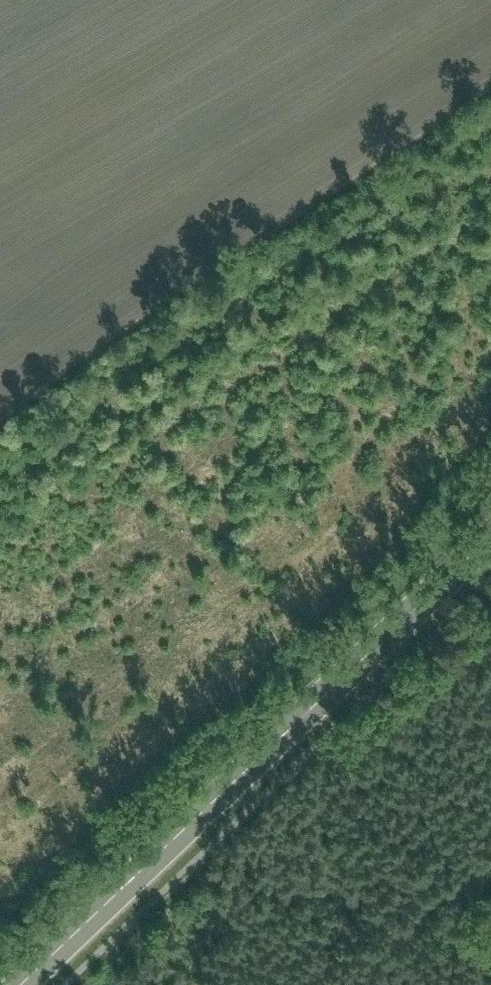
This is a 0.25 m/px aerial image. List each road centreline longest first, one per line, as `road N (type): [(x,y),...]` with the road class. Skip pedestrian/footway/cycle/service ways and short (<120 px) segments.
road 1 (primary): [(27,984),(490,553)]

